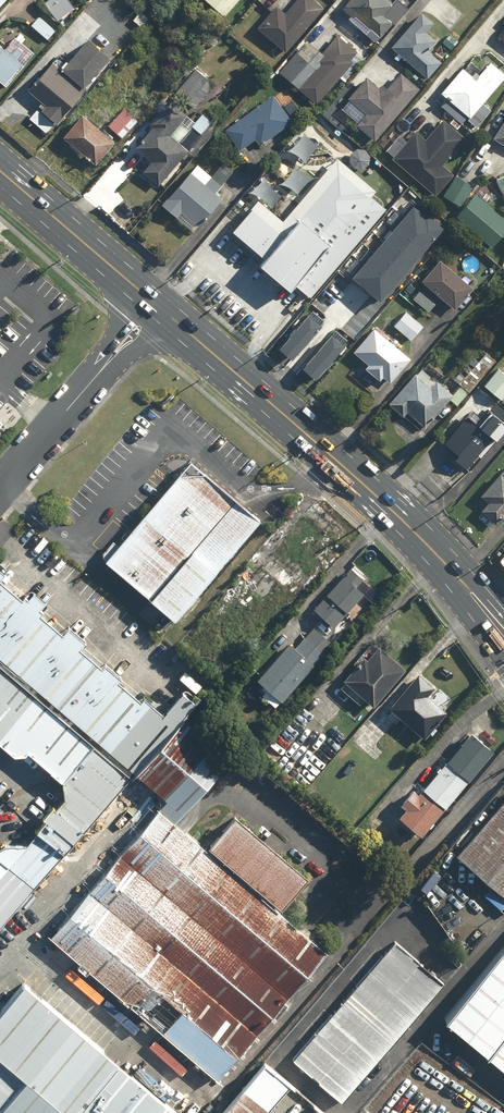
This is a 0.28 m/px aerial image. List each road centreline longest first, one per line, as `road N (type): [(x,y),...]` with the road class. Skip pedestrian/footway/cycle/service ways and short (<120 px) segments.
road 1 (primary): [(161,308),(386,503),(449,569)]
road 2 (unclassified): [(0,490),(161,308)]
road 3 (primary): [(0,172),(161,308)]

